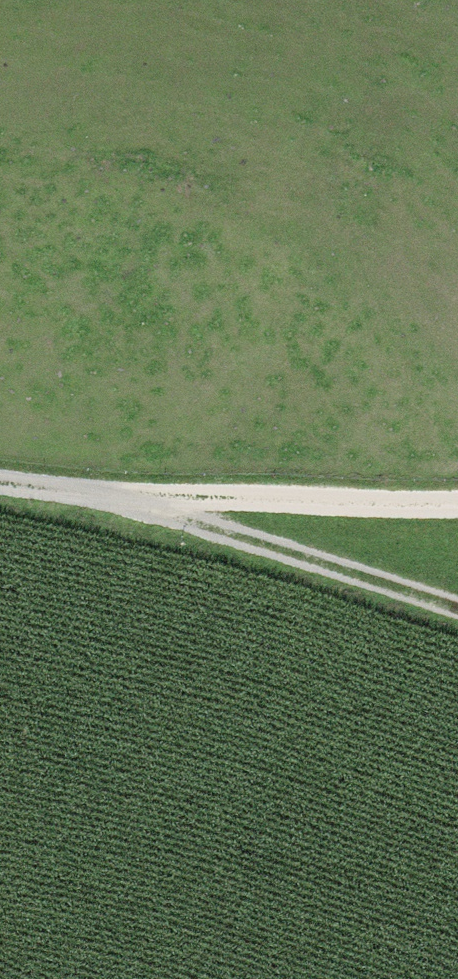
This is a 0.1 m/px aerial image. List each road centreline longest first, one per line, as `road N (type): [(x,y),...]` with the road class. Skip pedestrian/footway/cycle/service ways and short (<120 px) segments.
road 1 (track): [(127,501),(457,609)]
road 2 (track): [(457,506),(127,501)]
road 3 (track): [(0,490),(127,501)]

